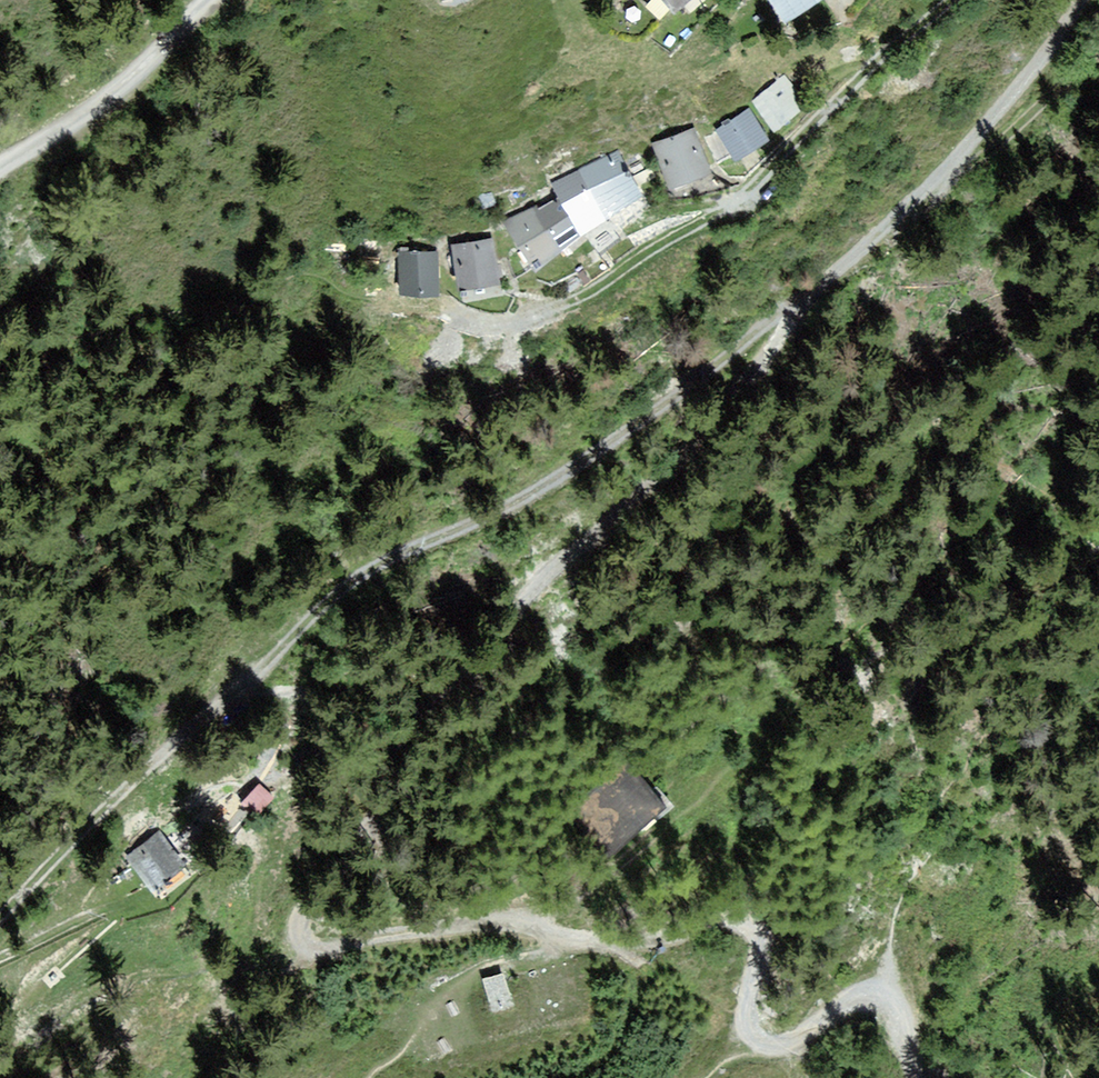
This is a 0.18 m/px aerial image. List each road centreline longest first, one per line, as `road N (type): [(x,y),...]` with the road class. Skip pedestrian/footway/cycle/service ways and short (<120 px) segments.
road 1 (track): [(885,997),(865,996),(777,1045),(758,1040),(747,1022),(759,941),(728,922),(672,936),(584,941),(530,923),(489,921),(326,952),(309,949),(301,931),(305,913),(446,702),(540,581),(712,433),(818,293)]
road 2 (track): [(0,913),(359,577),(530,494),(818,293)]
road 3 (track): [(950,0),(862,72),(737,199),(590,294),(503,327),(445,306)]
road 4 (track): [(1078,0),(1025,83),(909,210),(818,293)]
road 5 (unclassified): [(214,0),(142,73),(0,164)]
road 6 (track): [(956,158),(993,147),(1098,51)]
road 7 (track): [(125,900),(0,958)]

